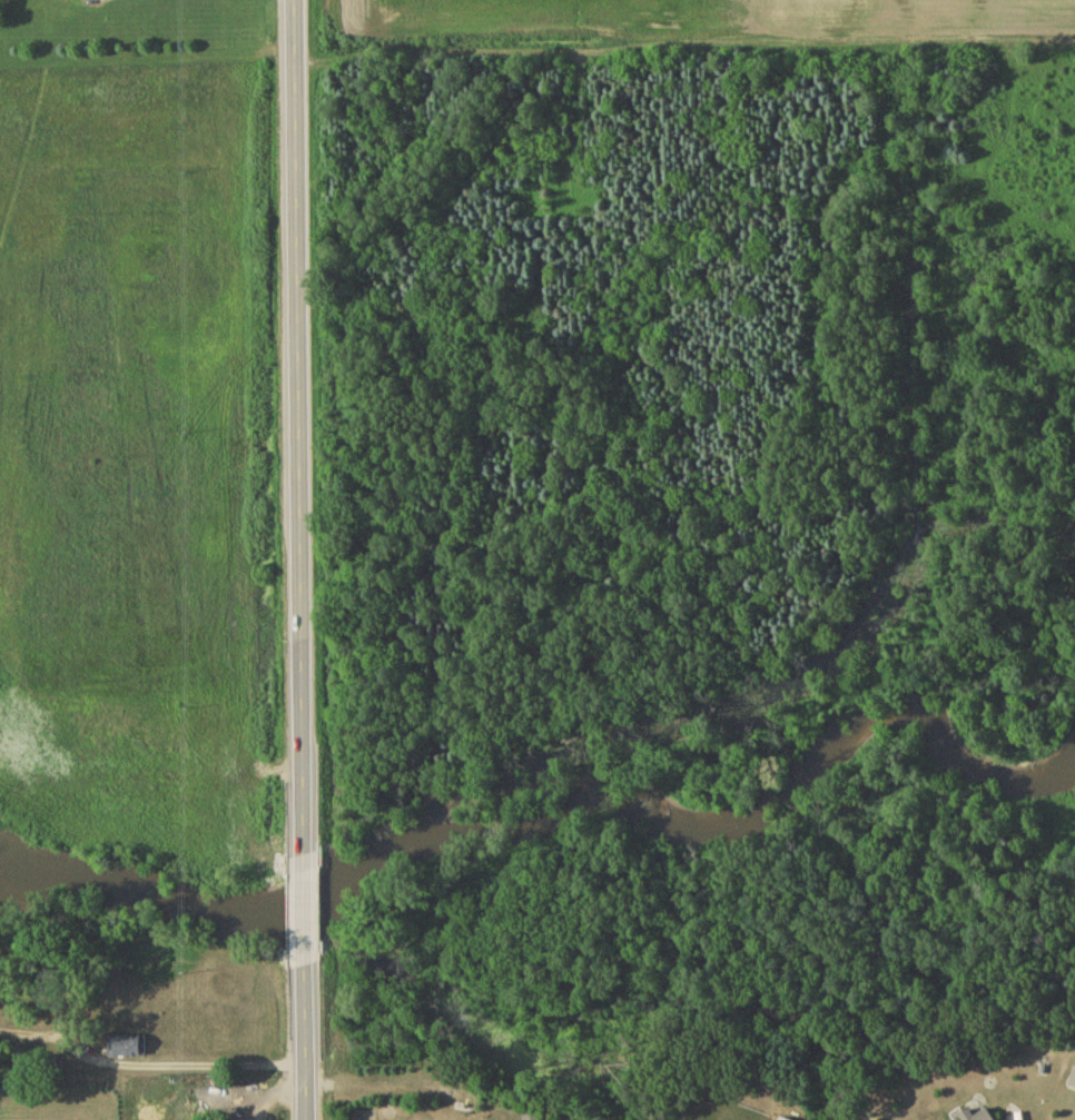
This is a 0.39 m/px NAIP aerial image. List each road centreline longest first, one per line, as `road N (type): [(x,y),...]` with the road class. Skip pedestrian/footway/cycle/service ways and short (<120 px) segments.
road 1 (tertiary): [(308,1119),(295,0)]

